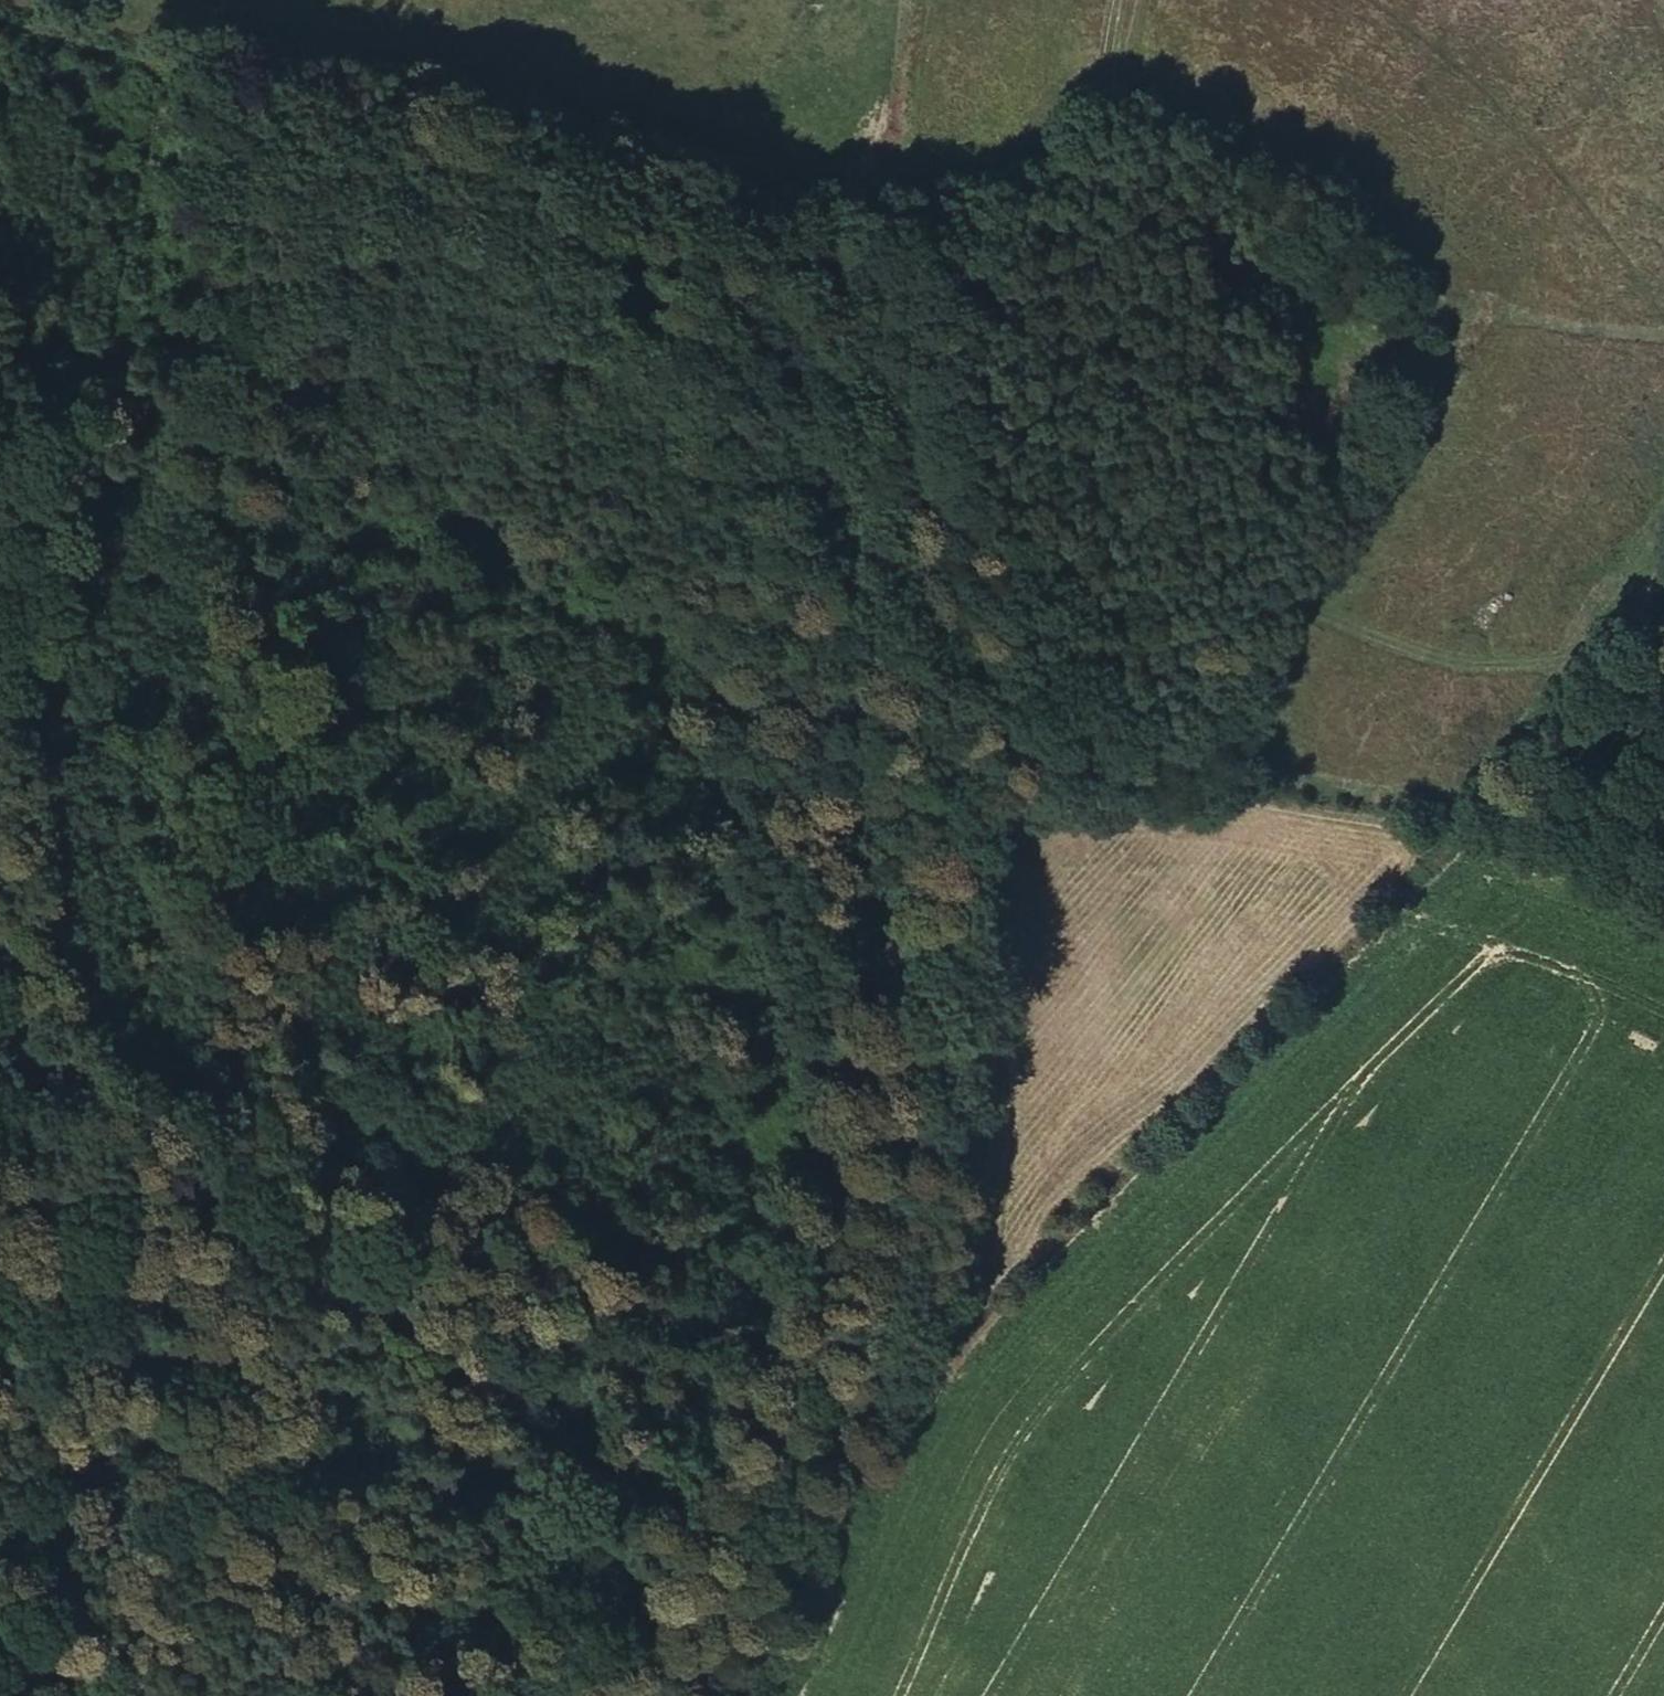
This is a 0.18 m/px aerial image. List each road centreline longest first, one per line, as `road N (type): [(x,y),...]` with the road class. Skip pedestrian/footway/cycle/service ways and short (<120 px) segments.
road 1 (track): [(126,1695),(57,1619),(0,1590)]

